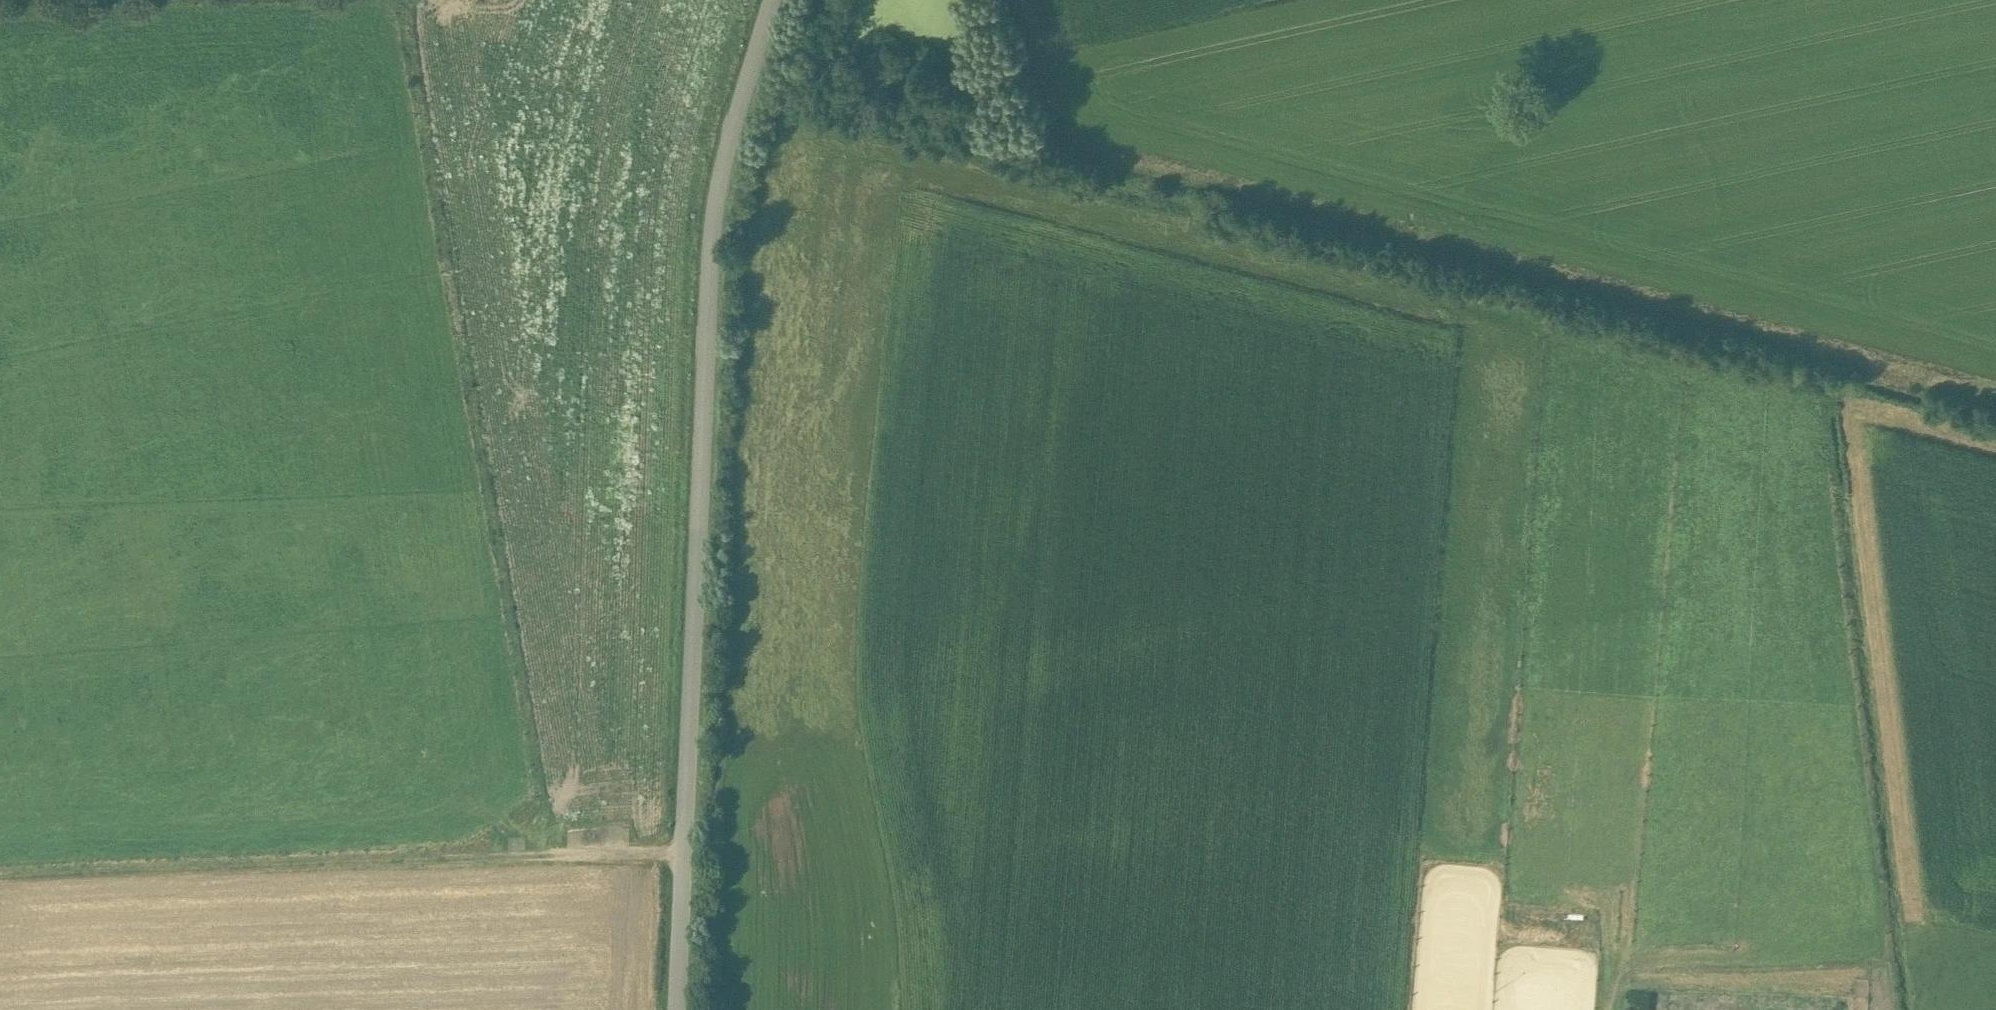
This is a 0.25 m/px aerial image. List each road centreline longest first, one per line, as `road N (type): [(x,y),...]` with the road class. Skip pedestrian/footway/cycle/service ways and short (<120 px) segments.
road 1 (unclassified): [(776,0),(720,213),(680,1009)]
road 2 (track): [(688,846),(0,872)]

